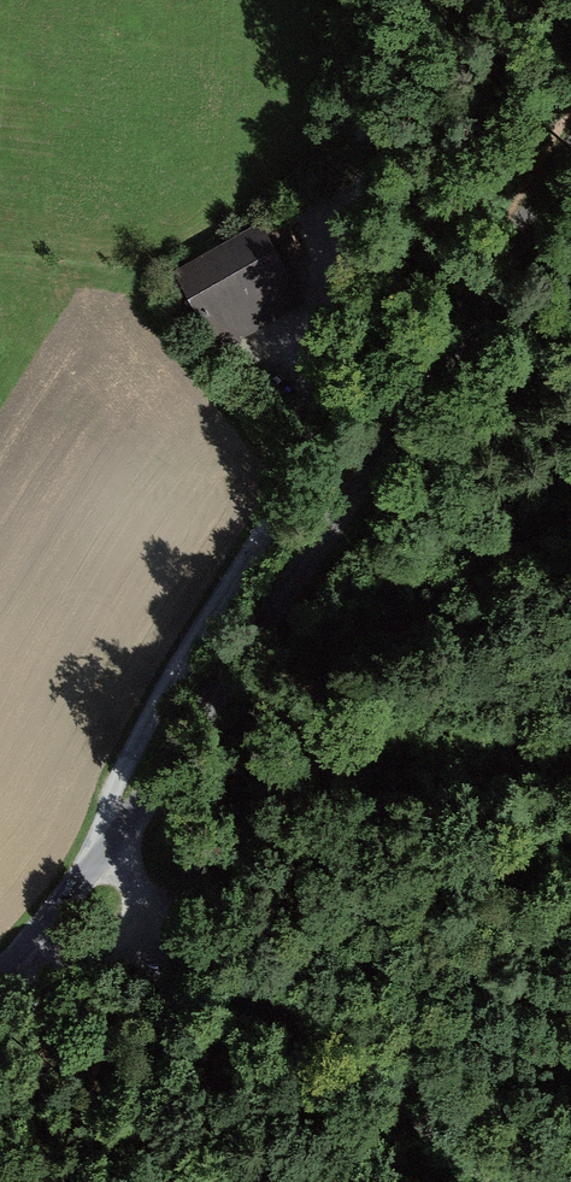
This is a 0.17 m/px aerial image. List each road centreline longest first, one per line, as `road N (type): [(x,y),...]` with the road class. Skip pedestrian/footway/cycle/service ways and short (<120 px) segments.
road 1 (track): [(163,931),(92,856),(122,756),(293,487),(350,346),(370,0)]
road 2 (unclassified): [(0,959),(92,856),(570,183)]
road 3 (track): [(7,952),(163,931),(291,1012),(493,1181)]

